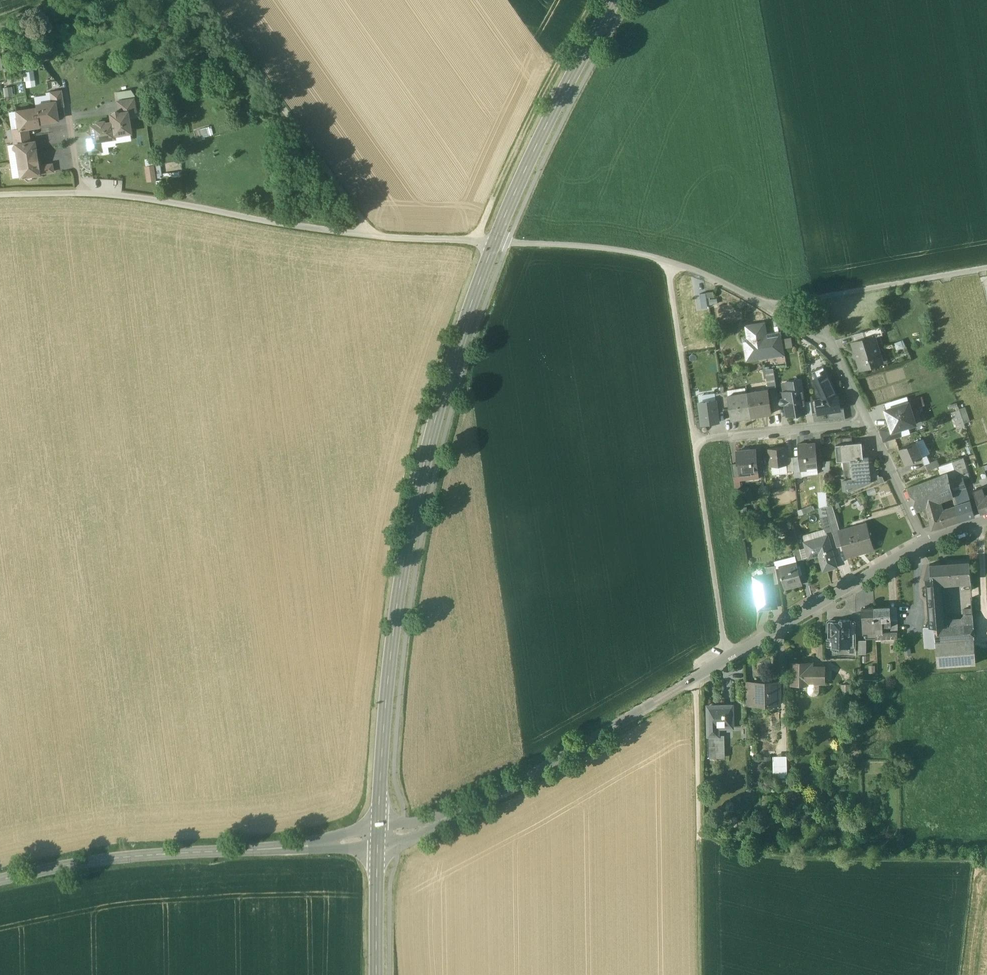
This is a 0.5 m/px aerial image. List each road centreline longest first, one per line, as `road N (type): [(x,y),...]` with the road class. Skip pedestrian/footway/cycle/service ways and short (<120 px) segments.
road 1 (tertiary): [(612,0),(523,167),(446,377),(404,560),(377,838)]
road 2 (unclassified): [(377,838),(493,797),(922,544)]
road 3 (track): [(493,240),(369,235),(81,192),(0,194)]
road 4 (track): [(668,261),(725,659)]
road 5 (unclassified): [(0,879),(131,856),(377,838)]
road 6 (track): [(697,838),(788,860),(986,863)]
road 7 (track): [(369,235),(204,0)]
road 8 (track): [(472,239),(593,0)]
road 9 (track): [(986,268),(764,307)]
road 10 (residential): [(867,423),(837,356),(709,276)]
road 11 (track): [(493,240),(640,253),(709,276)]
road 12 (track): [(697,838),(695,678)]
road 13 (residential): [(867,423),(726,438)]
road 14 (track): [(699,974),(697,838)]
road 15 (tertiary): [(377,838),(378,974)]
road 16 (residential): [(922,544),(867,423)]

